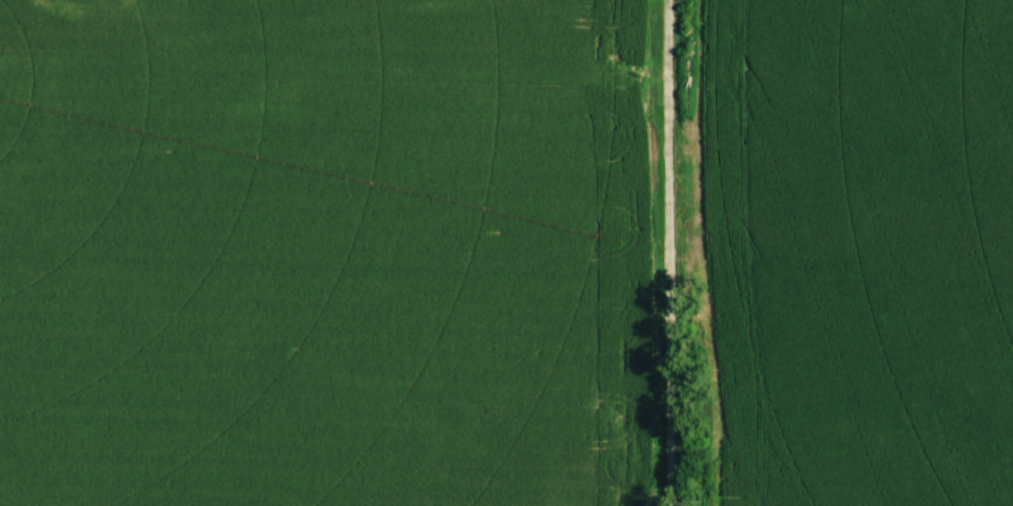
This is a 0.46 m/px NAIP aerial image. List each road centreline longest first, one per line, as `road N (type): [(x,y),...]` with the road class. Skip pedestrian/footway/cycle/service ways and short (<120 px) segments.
road 1 (residential): [(666,0),(669,505)]

